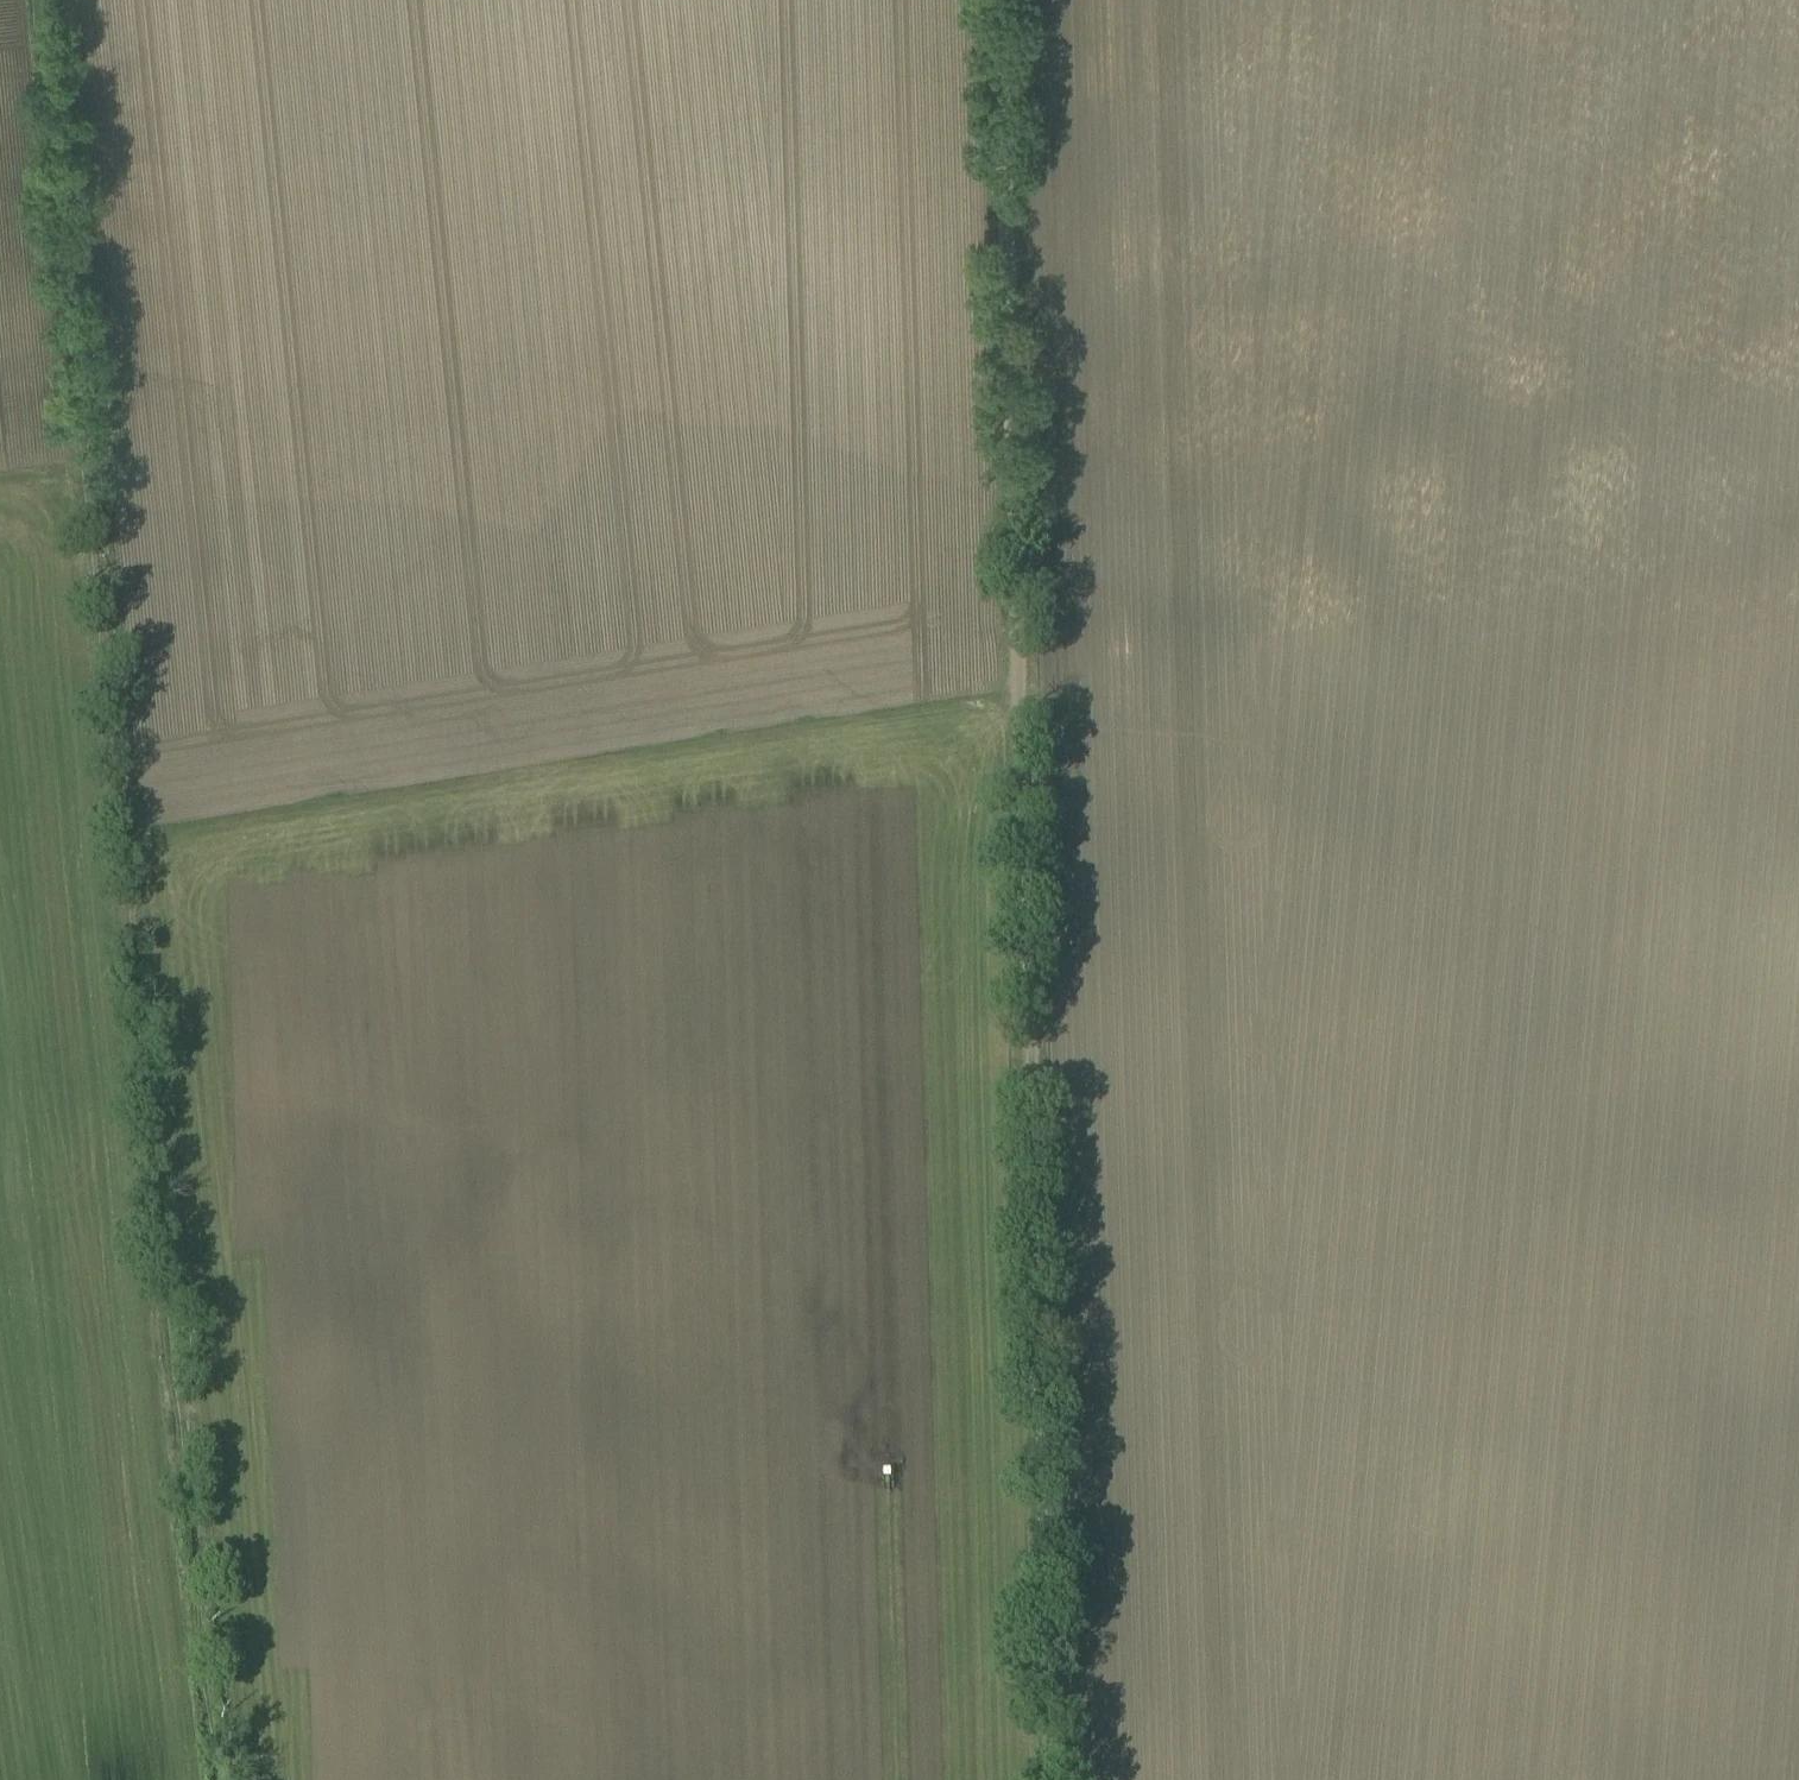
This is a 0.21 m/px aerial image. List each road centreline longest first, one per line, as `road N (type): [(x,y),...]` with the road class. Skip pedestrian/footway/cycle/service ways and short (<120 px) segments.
road 1 (track): [(43,0),(220,1779)]
road 2 (track): [(1053,1779),(1002,0)]

